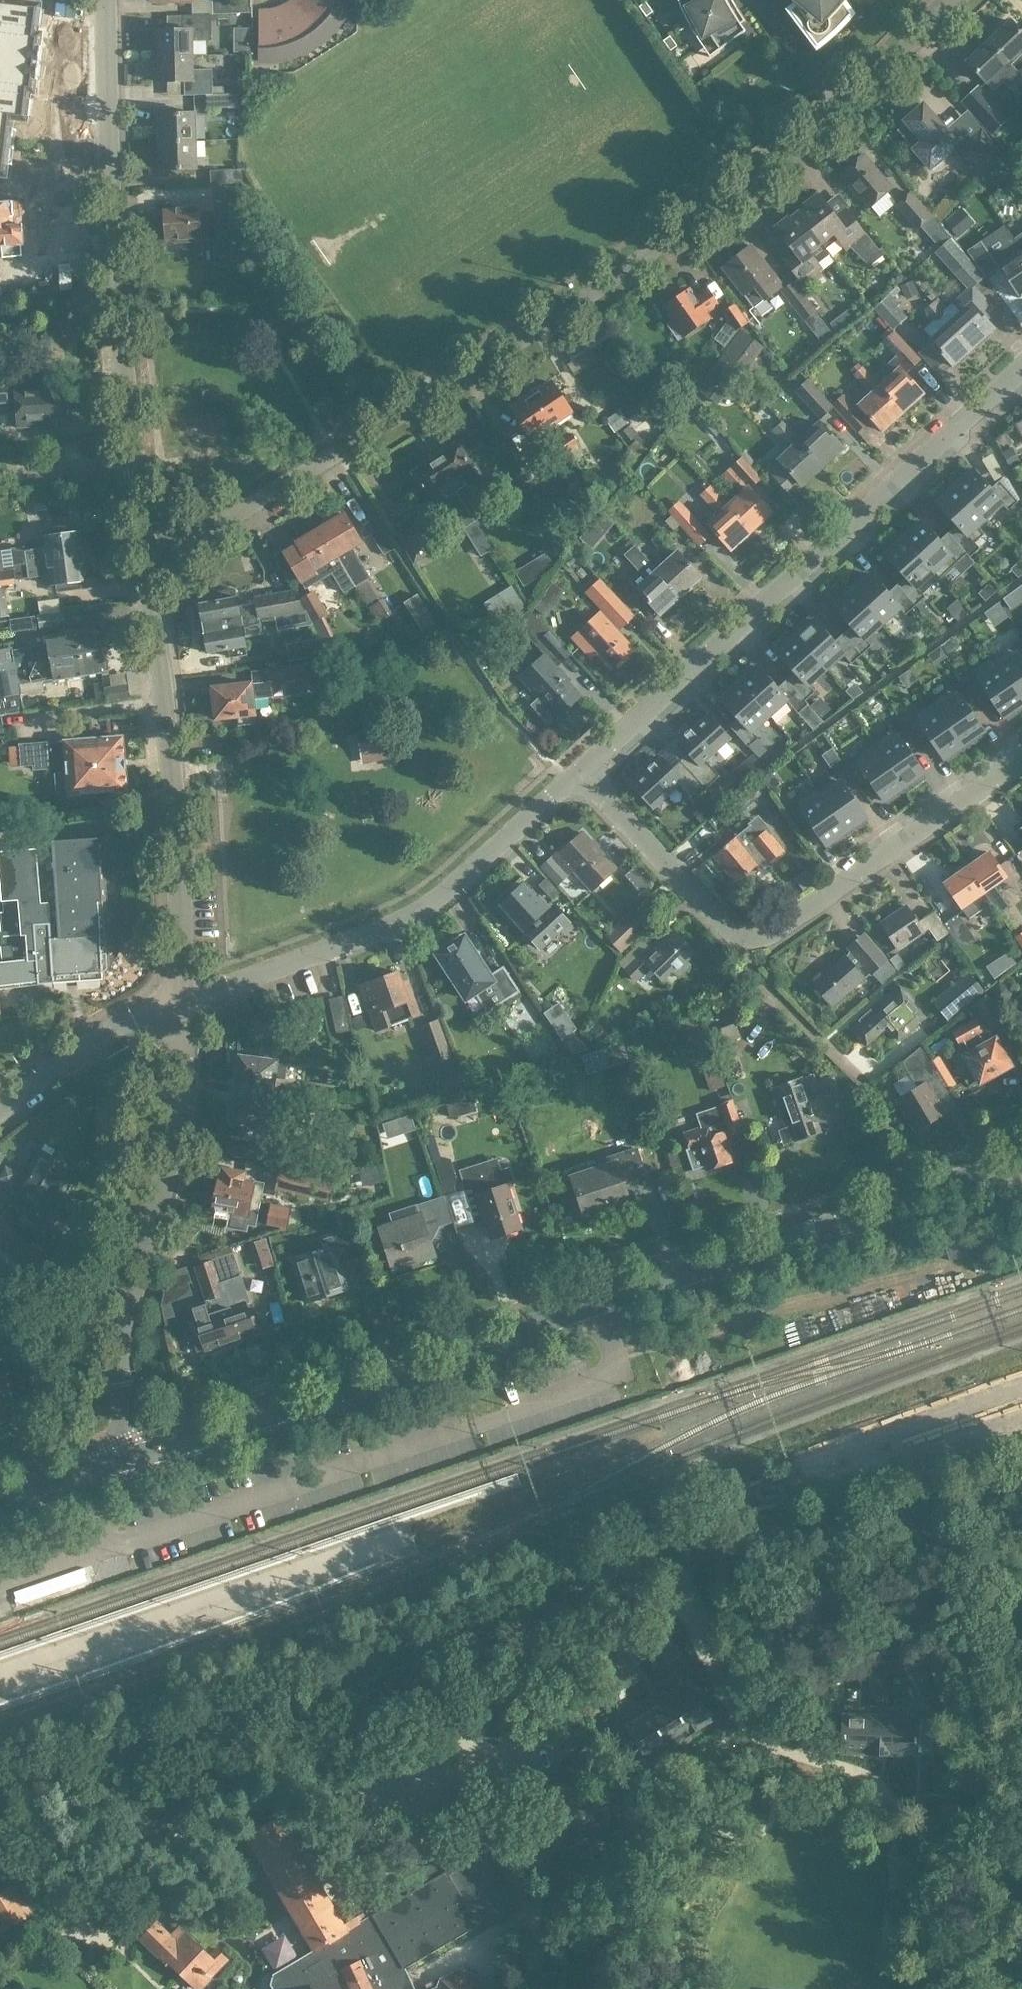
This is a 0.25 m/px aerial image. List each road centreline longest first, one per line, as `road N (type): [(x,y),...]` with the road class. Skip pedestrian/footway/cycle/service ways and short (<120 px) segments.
road 1 (unclassified): [(935,1492),(659,1564),(0,1791)]
road 2 (secondary): [(139,1453),(599,1305),(1021,1153)]
road 3 (residential): [(146,560),(373,442),(576,321),(847,103)]
road 4 (residential): [(582,779),(1021,367)]
road 5 (residential): [(582,779),(719,924),(746,939),(769,933),(1021,761)]
road 6 (unclassified): [(994,1988),(992,1853),(935,1492)]
road 7 (residential): [(139,1453),(120,1341),(169,1174),(187,994)]
road 8 (residential): [(133,458),(106,0)]
road 9 (residential): [(187,994),(405,923),(582,779)]
road 10 (residential): [(187,994),(146,560)]
road 11 (residential): [(0,1112),(101,1040),(187,994)]
road 12 (residential): [(847,103),(957,0)]
road 13 (secondary): [(0,1505),(139,1453)]
road 14 (residential): [(0,472),(133,458)]
road 15 (residential): [(847,103),(769,0)]

